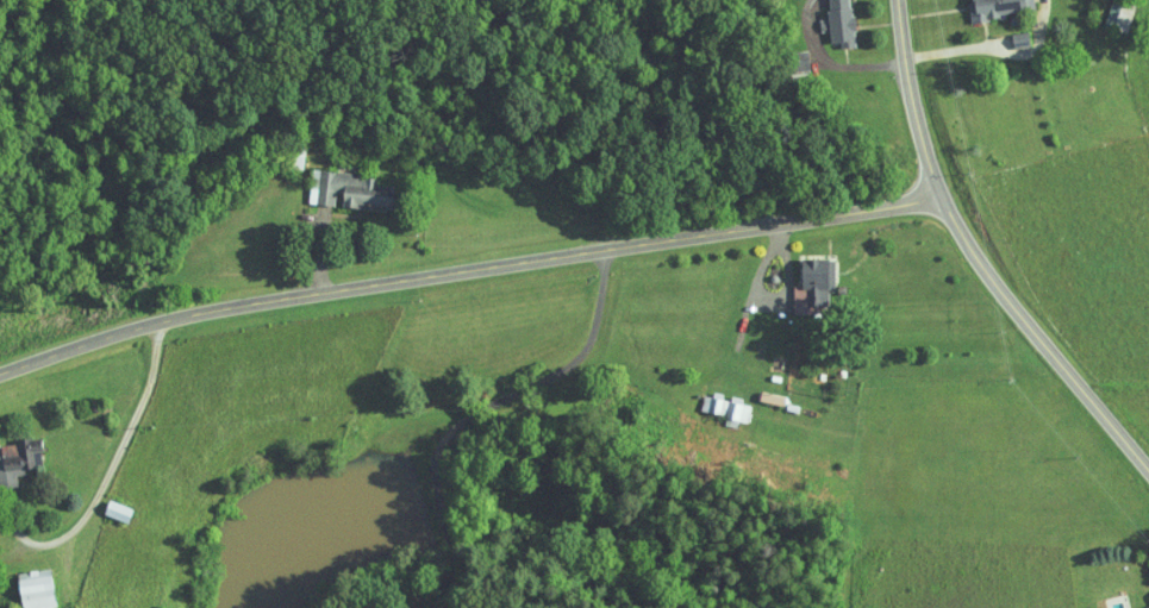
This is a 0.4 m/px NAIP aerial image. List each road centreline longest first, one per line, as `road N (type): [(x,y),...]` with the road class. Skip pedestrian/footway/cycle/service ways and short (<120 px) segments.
road 1 (residential): [(945,201),(214,311),(0,375)]
road 2 (tertiary): [(1148,469),(1004,294),(951,214),(917,114),(899,0)]
road 3 (residential): [(0,500),(25,540),(55,543),(80,525),(150,389),(164,322)]

